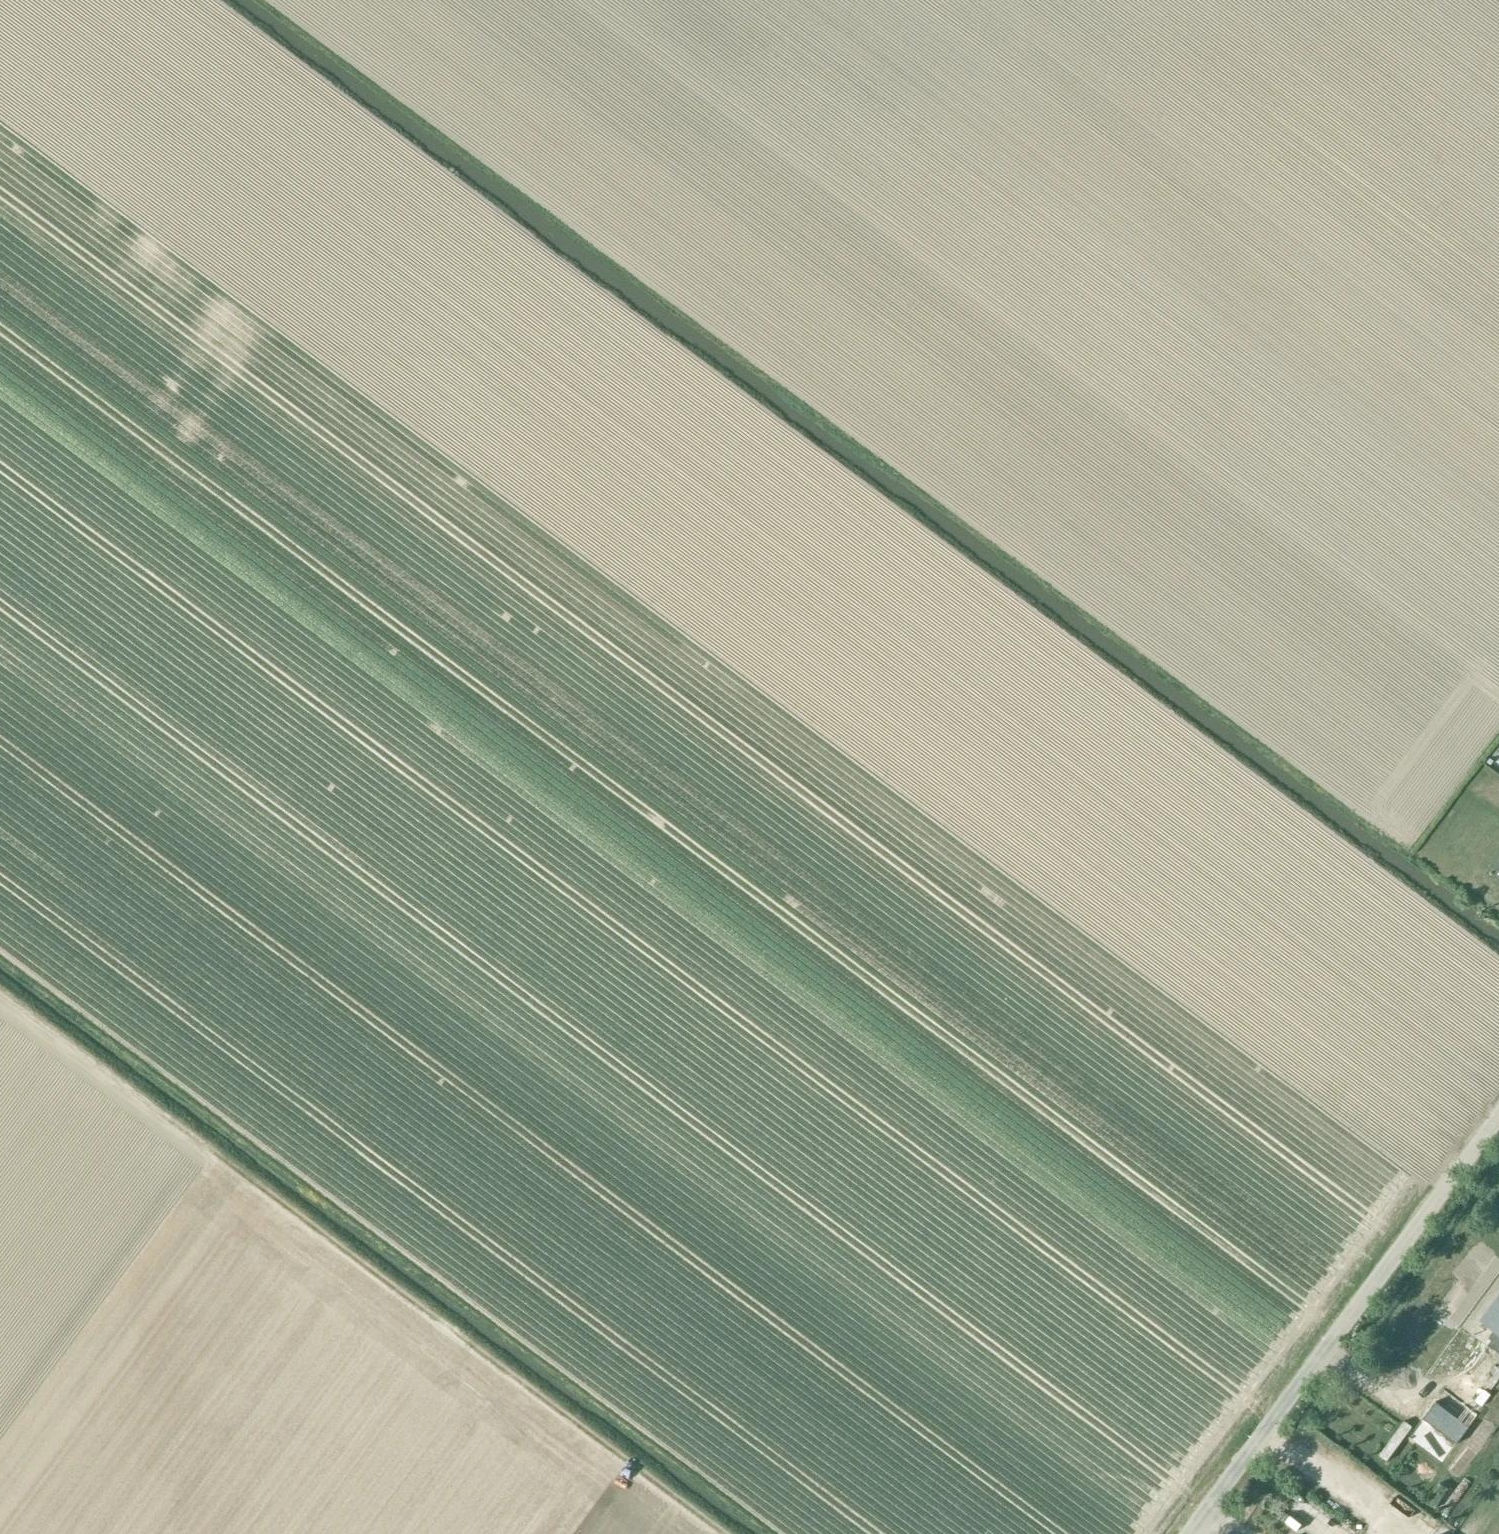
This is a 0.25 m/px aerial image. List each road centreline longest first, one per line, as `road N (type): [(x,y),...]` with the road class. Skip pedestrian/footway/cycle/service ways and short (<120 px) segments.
road 1 (unclassified): [(1193,1533),(1498,1121)]

